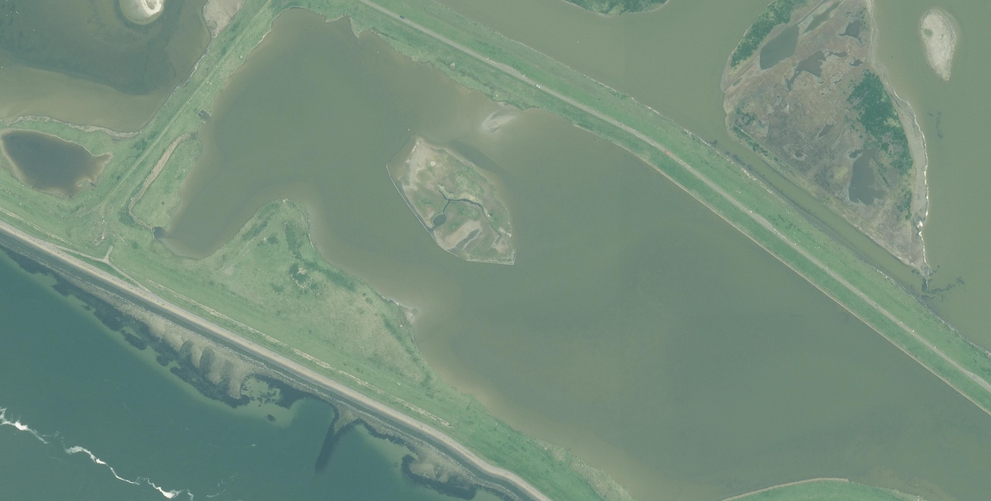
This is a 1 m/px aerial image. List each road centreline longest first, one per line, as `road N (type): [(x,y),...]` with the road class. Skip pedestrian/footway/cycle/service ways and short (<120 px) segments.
road 1 (unclassified): [(990,390),(658,147),(364,0)]
road 2 (track): [(109,244),(101,208),(270,0)]

